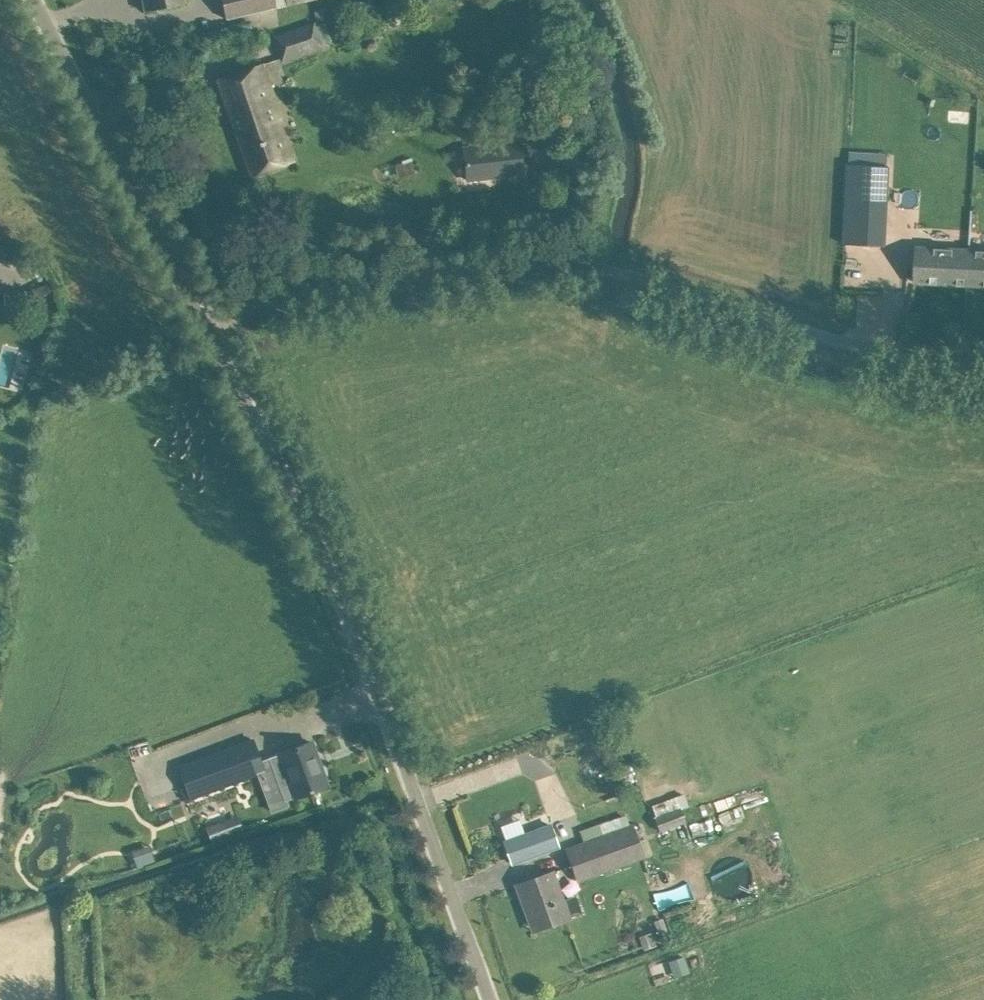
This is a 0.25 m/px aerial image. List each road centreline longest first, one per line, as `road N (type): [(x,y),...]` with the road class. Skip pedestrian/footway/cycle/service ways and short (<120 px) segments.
road 1 (tertiary): [(493,999),(291,481),(197,311)]
road 2 (unclassified): [(889,361),(573,263),(197,311)]
road 3 (tertiary): [(197,311),(29,0)]

